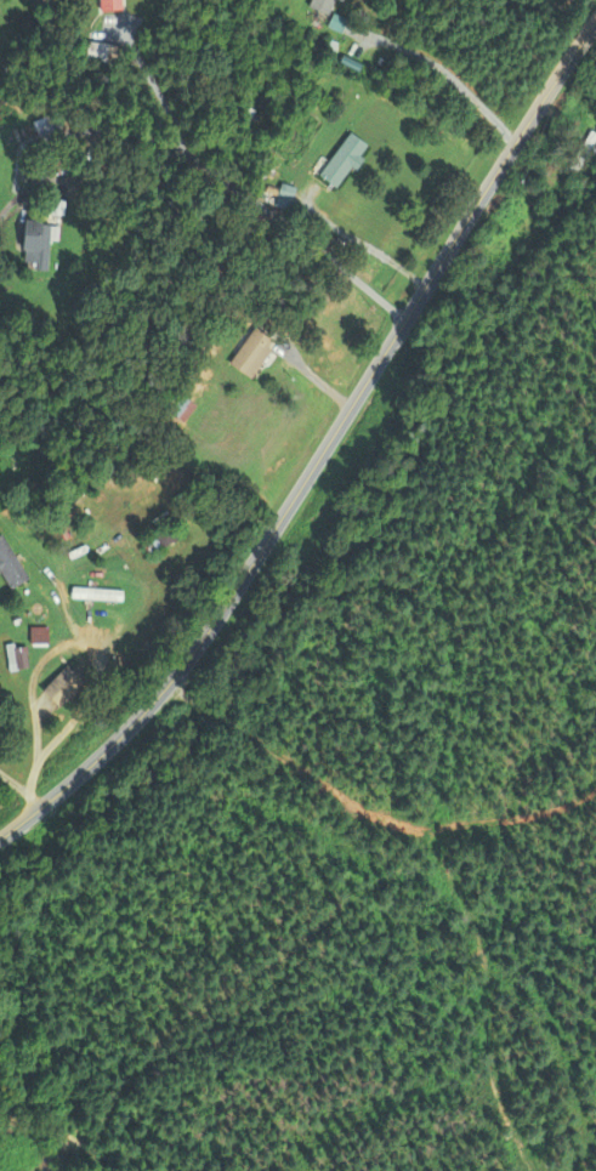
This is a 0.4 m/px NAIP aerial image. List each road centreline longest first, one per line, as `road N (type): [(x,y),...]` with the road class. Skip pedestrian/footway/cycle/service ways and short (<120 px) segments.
road 1 (tertiary): [(0,839),(115,743),(178,672),(595,23)]
road 2 (residential): [(36,811),(30,785),(39,760),(73,722),(96,678),(83,641)]

